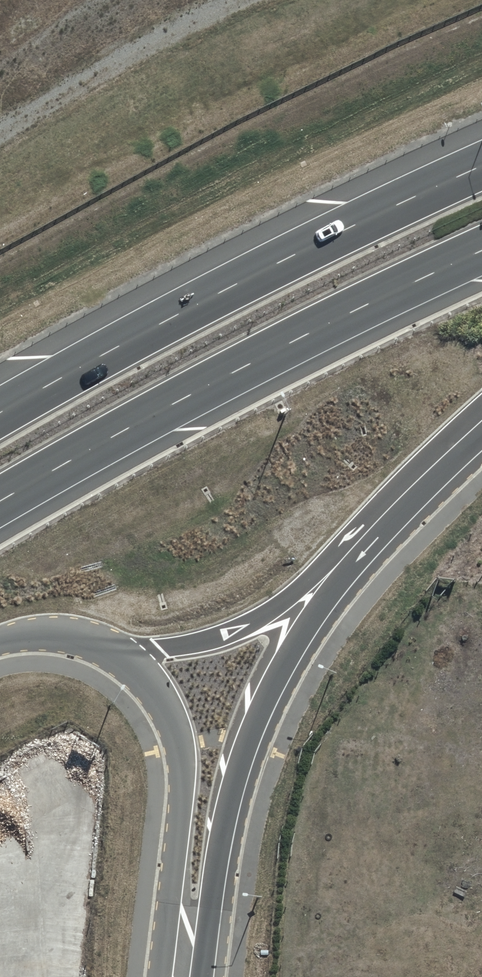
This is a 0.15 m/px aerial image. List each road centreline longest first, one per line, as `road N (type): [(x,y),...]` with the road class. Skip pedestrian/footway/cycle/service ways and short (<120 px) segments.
road 1 (trunk): [(481,252),(344,314),(0,501)]
road 2 (trunk): [(0,405),(178,304),(481,159)]
road 3 (trunk): [(348,553),(249,734),(197,976)]
road 4 (residential): [(165,976),(182,752),(173,716),(113,647)]
road 5 (trunk): [(348,553),(222,636),(160,649),(113,647)]
road 6 (trunk): [(481,418),(348,553)]

